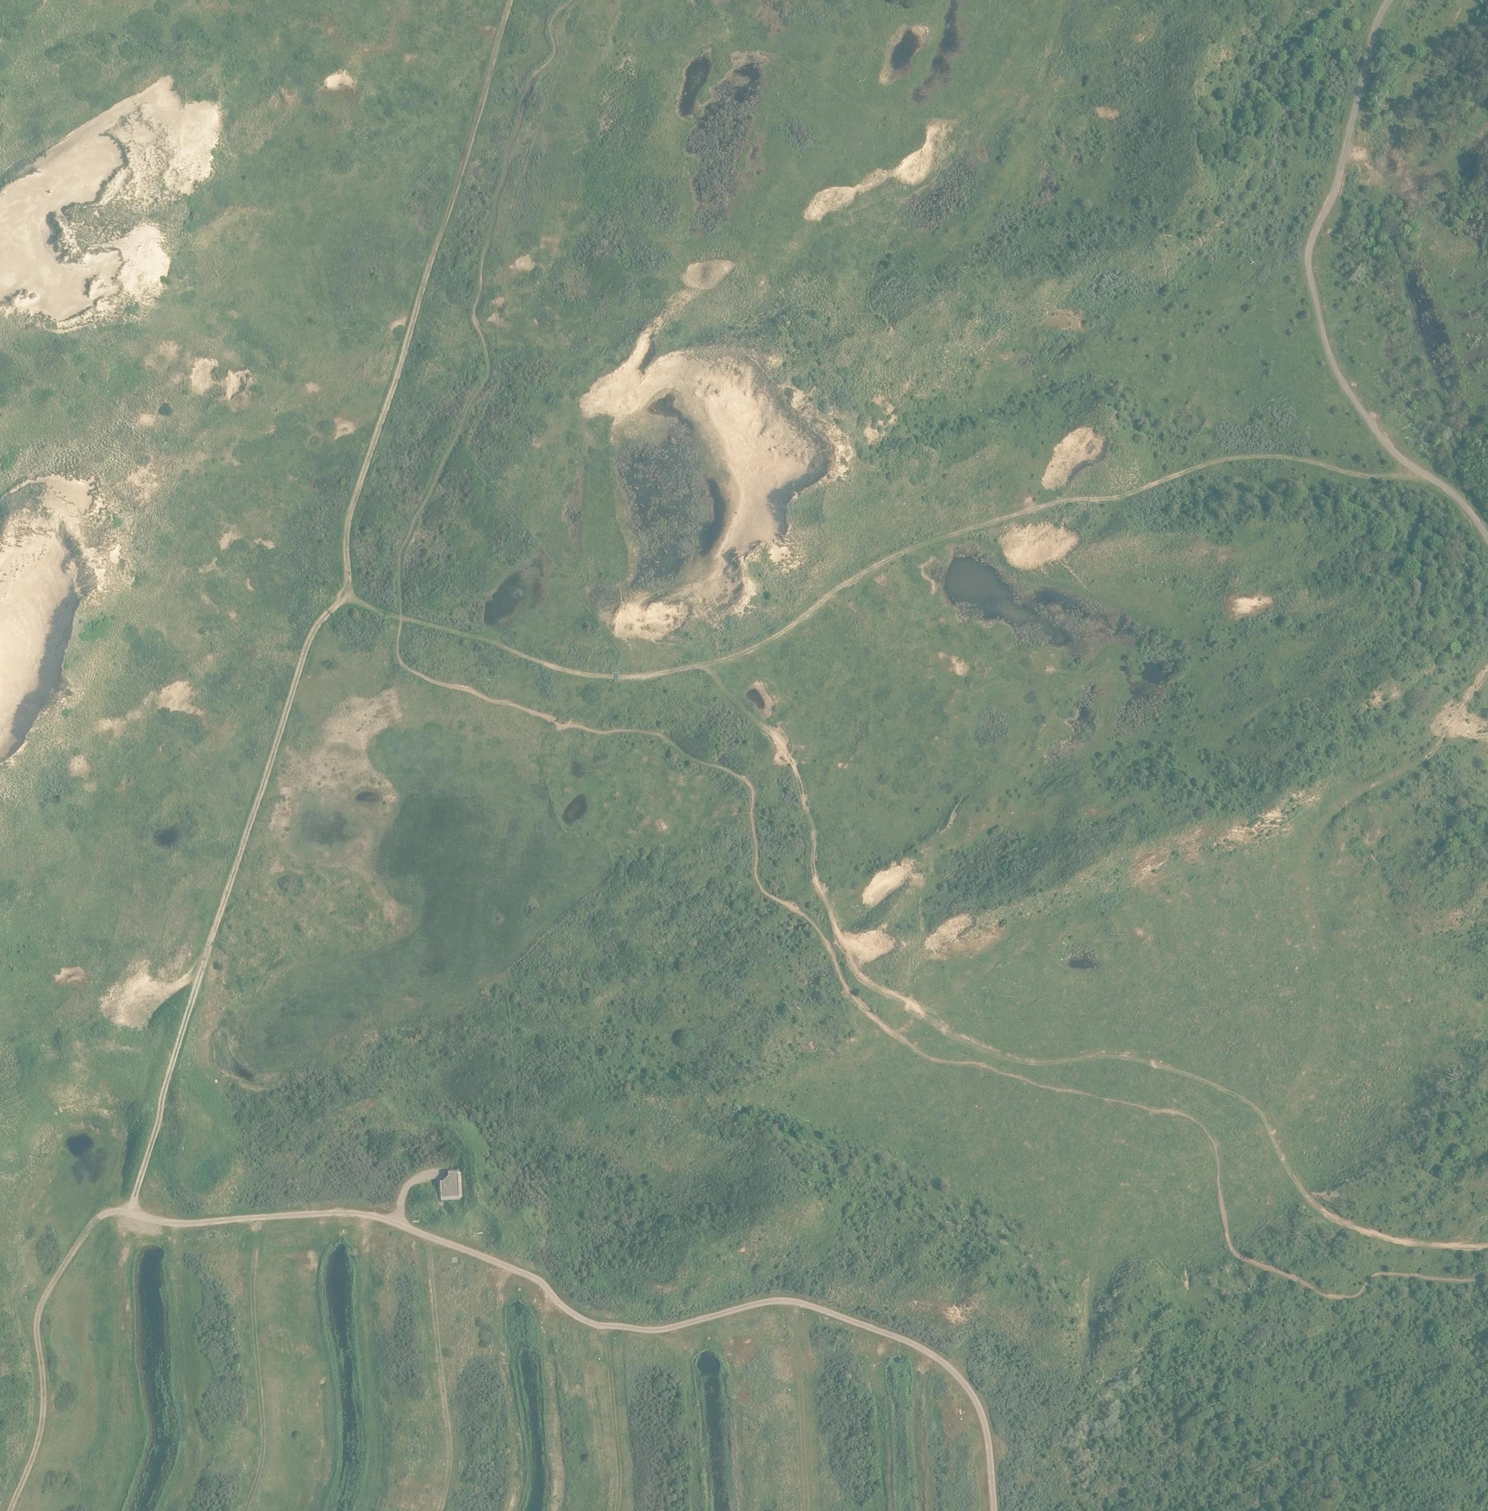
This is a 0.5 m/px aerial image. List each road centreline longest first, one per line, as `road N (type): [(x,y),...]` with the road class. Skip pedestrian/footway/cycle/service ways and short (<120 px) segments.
road 1 (unclassified): [(996,1510),(993,1452),(974,1396),(948,1358),(805,1303),(772,1300),(660,1329),(608,1325),(567,1309),(531,1276),(373,1215),(165,1223),(130,1213),(304,654),(347,596),(341,552),(510,0)]
road 2 (track): [(129,1207),(104,1211),(41,1307),(43,1416),(10,1510)]
road 3 (track): [(246,1510),(264,1435),(253,1313),(258,1218)]
road 4 (track): [(440,1510),(451,1460),(431,1236)]
road 5 (track): [(807,1510),(794,1302)]
road 6 (track): [(616,1510),(605,1325)]

